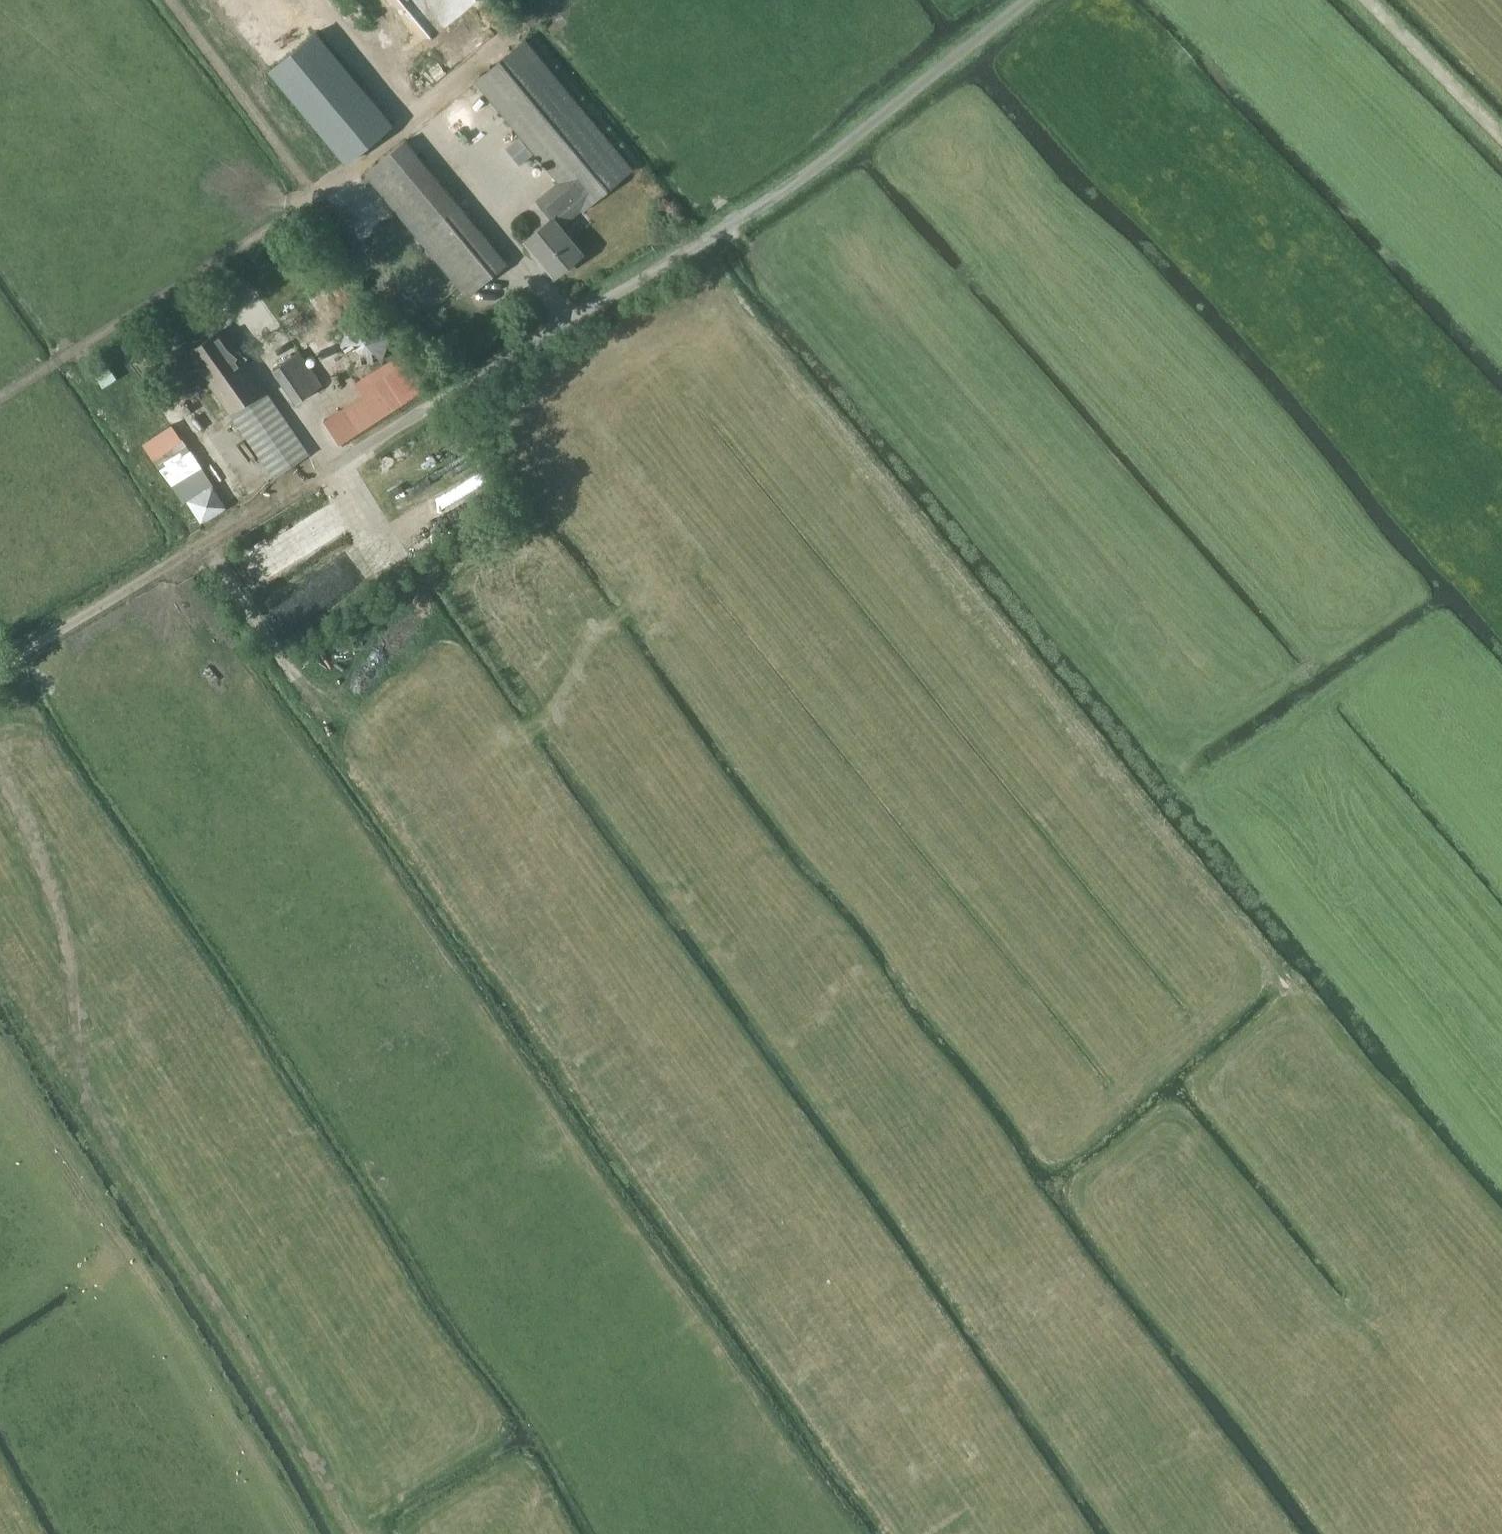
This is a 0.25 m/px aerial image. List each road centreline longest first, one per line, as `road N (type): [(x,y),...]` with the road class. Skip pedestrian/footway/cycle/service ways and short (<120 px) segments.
road 1 (unclassified): [(554,338),(821,165),(1029,0)]
road 2 (track): [(0,672),(258,523)]
road 3 (track): [(1501,141),(1363,0)]

